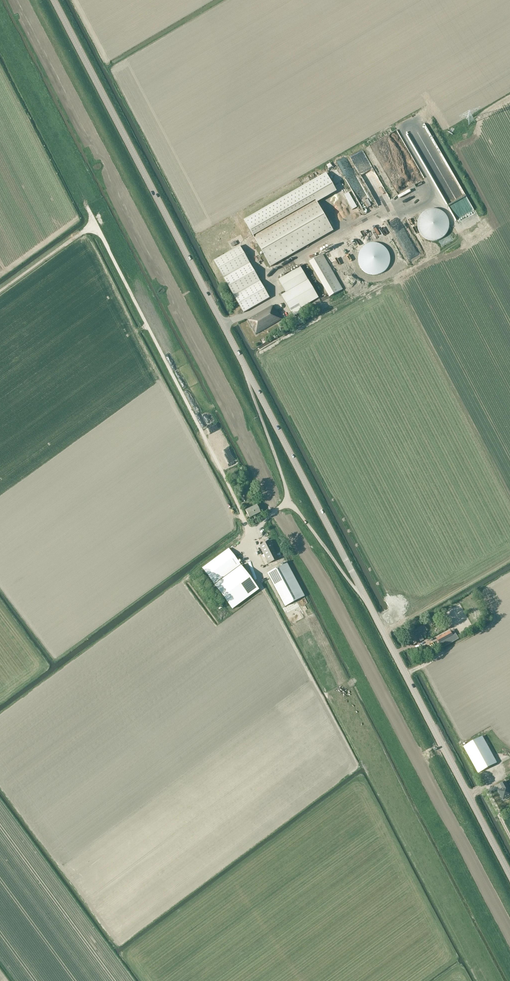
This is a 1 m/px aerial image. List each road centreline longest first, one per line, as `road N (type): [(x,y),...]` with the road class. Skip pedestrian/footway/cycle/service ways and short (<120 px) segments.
road 1 (tertiary): [(509,877),(54,0)]
road 2 (track): [(89,210),(249,533),(266,519)]

